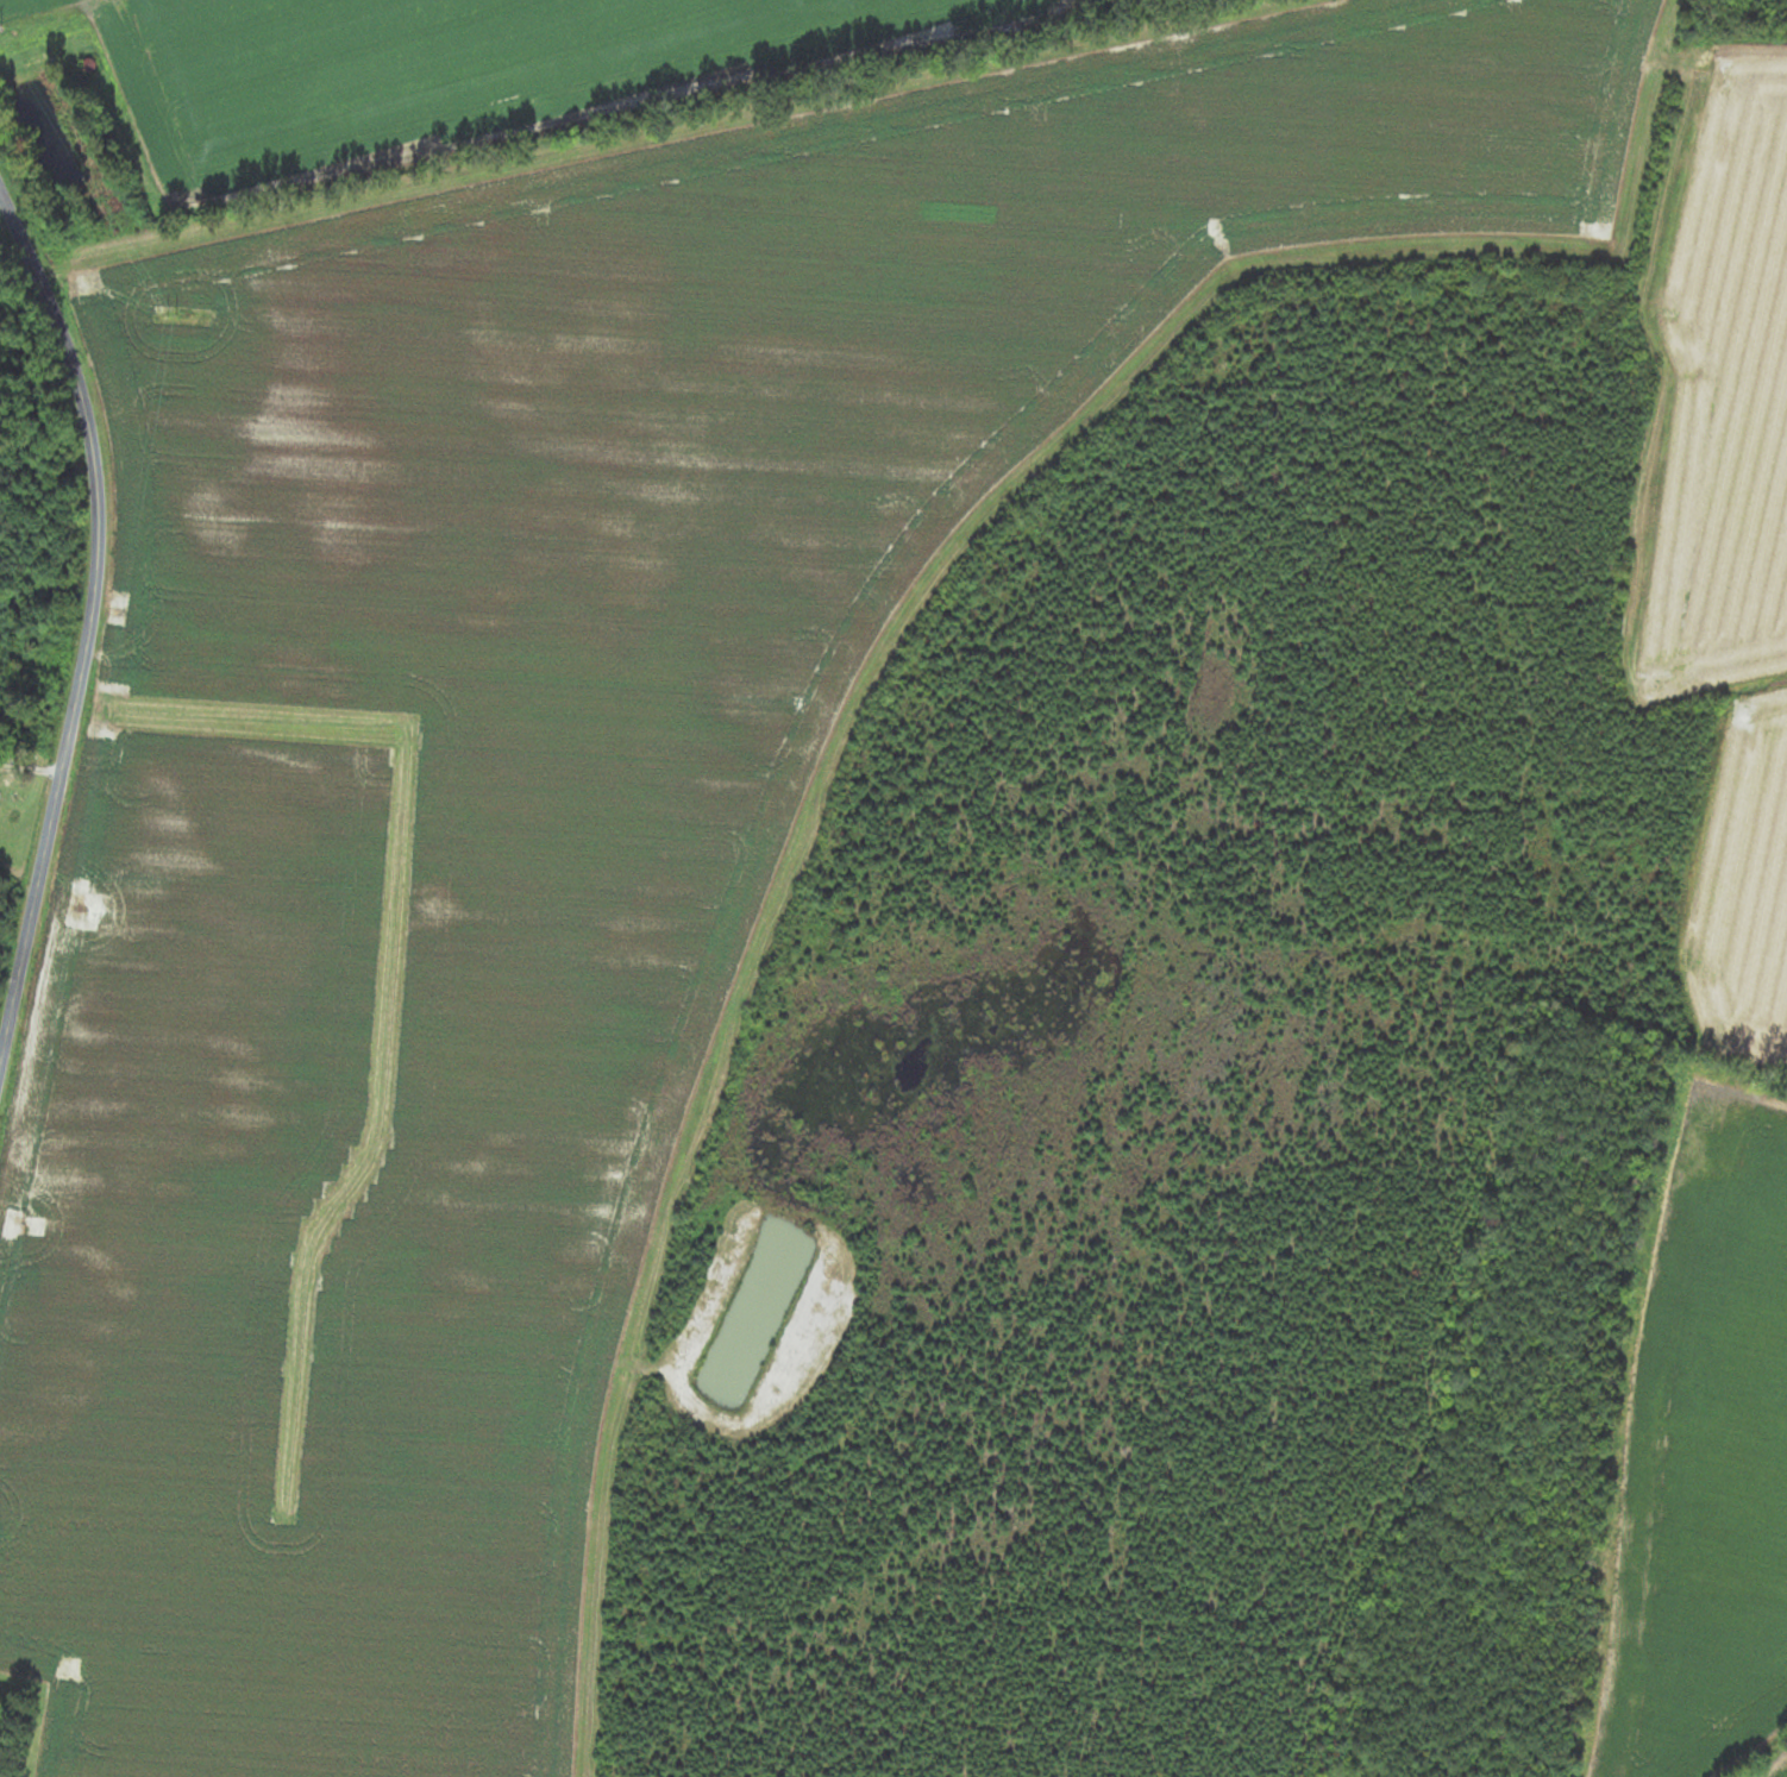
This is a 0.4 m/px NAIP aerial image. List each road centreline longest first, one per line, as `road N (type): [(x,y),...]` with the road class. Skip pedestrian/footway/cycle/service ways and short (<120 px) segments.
road 1 (residential): [(0,1075),(101,557),(98,479),(74,366),(0,193)]

